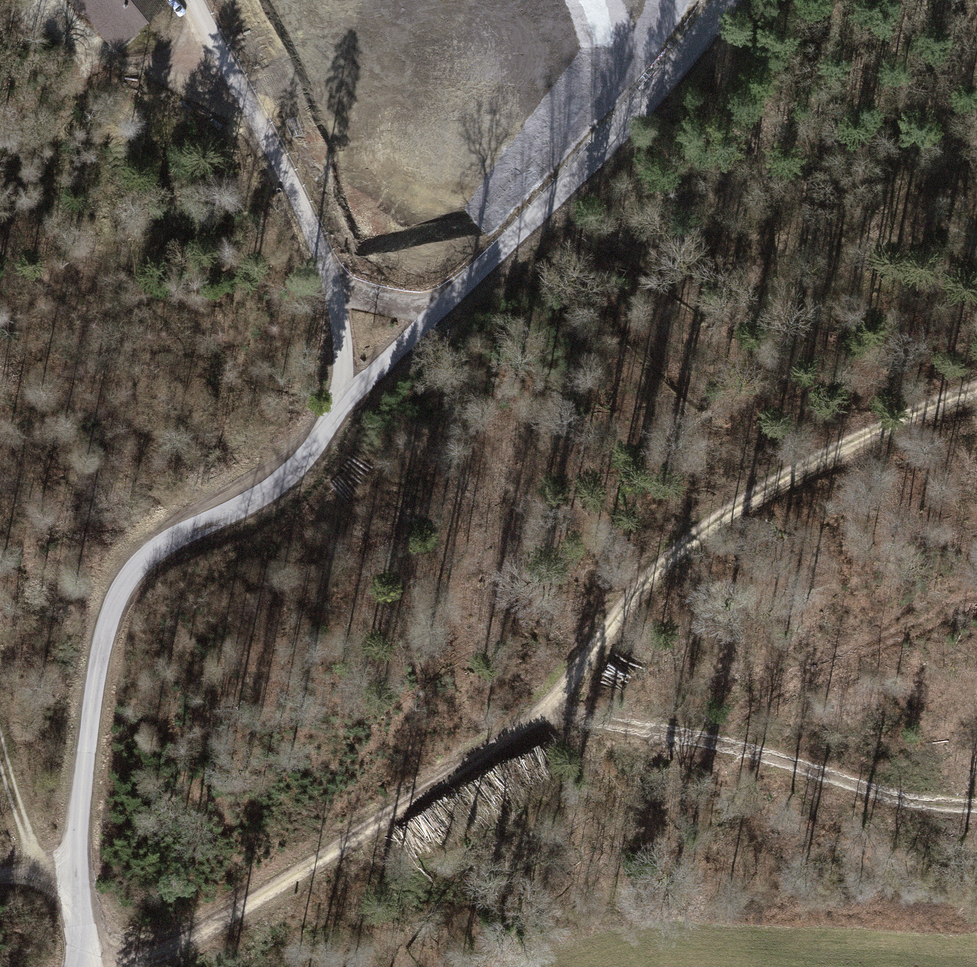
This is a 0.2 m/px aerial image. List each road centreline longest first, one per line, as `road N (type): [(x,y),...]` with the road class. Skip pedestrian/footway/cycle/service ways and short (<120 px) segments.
road 1 (track): [(976,385),(814,451),(742,493),(634,583),(541,714),(203,933),(130,966)]
road 2 (track): [(75,872),(99,656),(118,595),(148,556),(297,467),(330,421),(341,385),(343,340),(324,240),(215,0)]
road 3 (track): [(335,406),(476,273),(682,56),(724,0)]
road 4 (track): [(541,714),(716,740),(892,800),(976,805)]
road 5 (track): [(77,966),(75,872),(42,871)]
road 6 (track): [(42,871),(0,753)]

